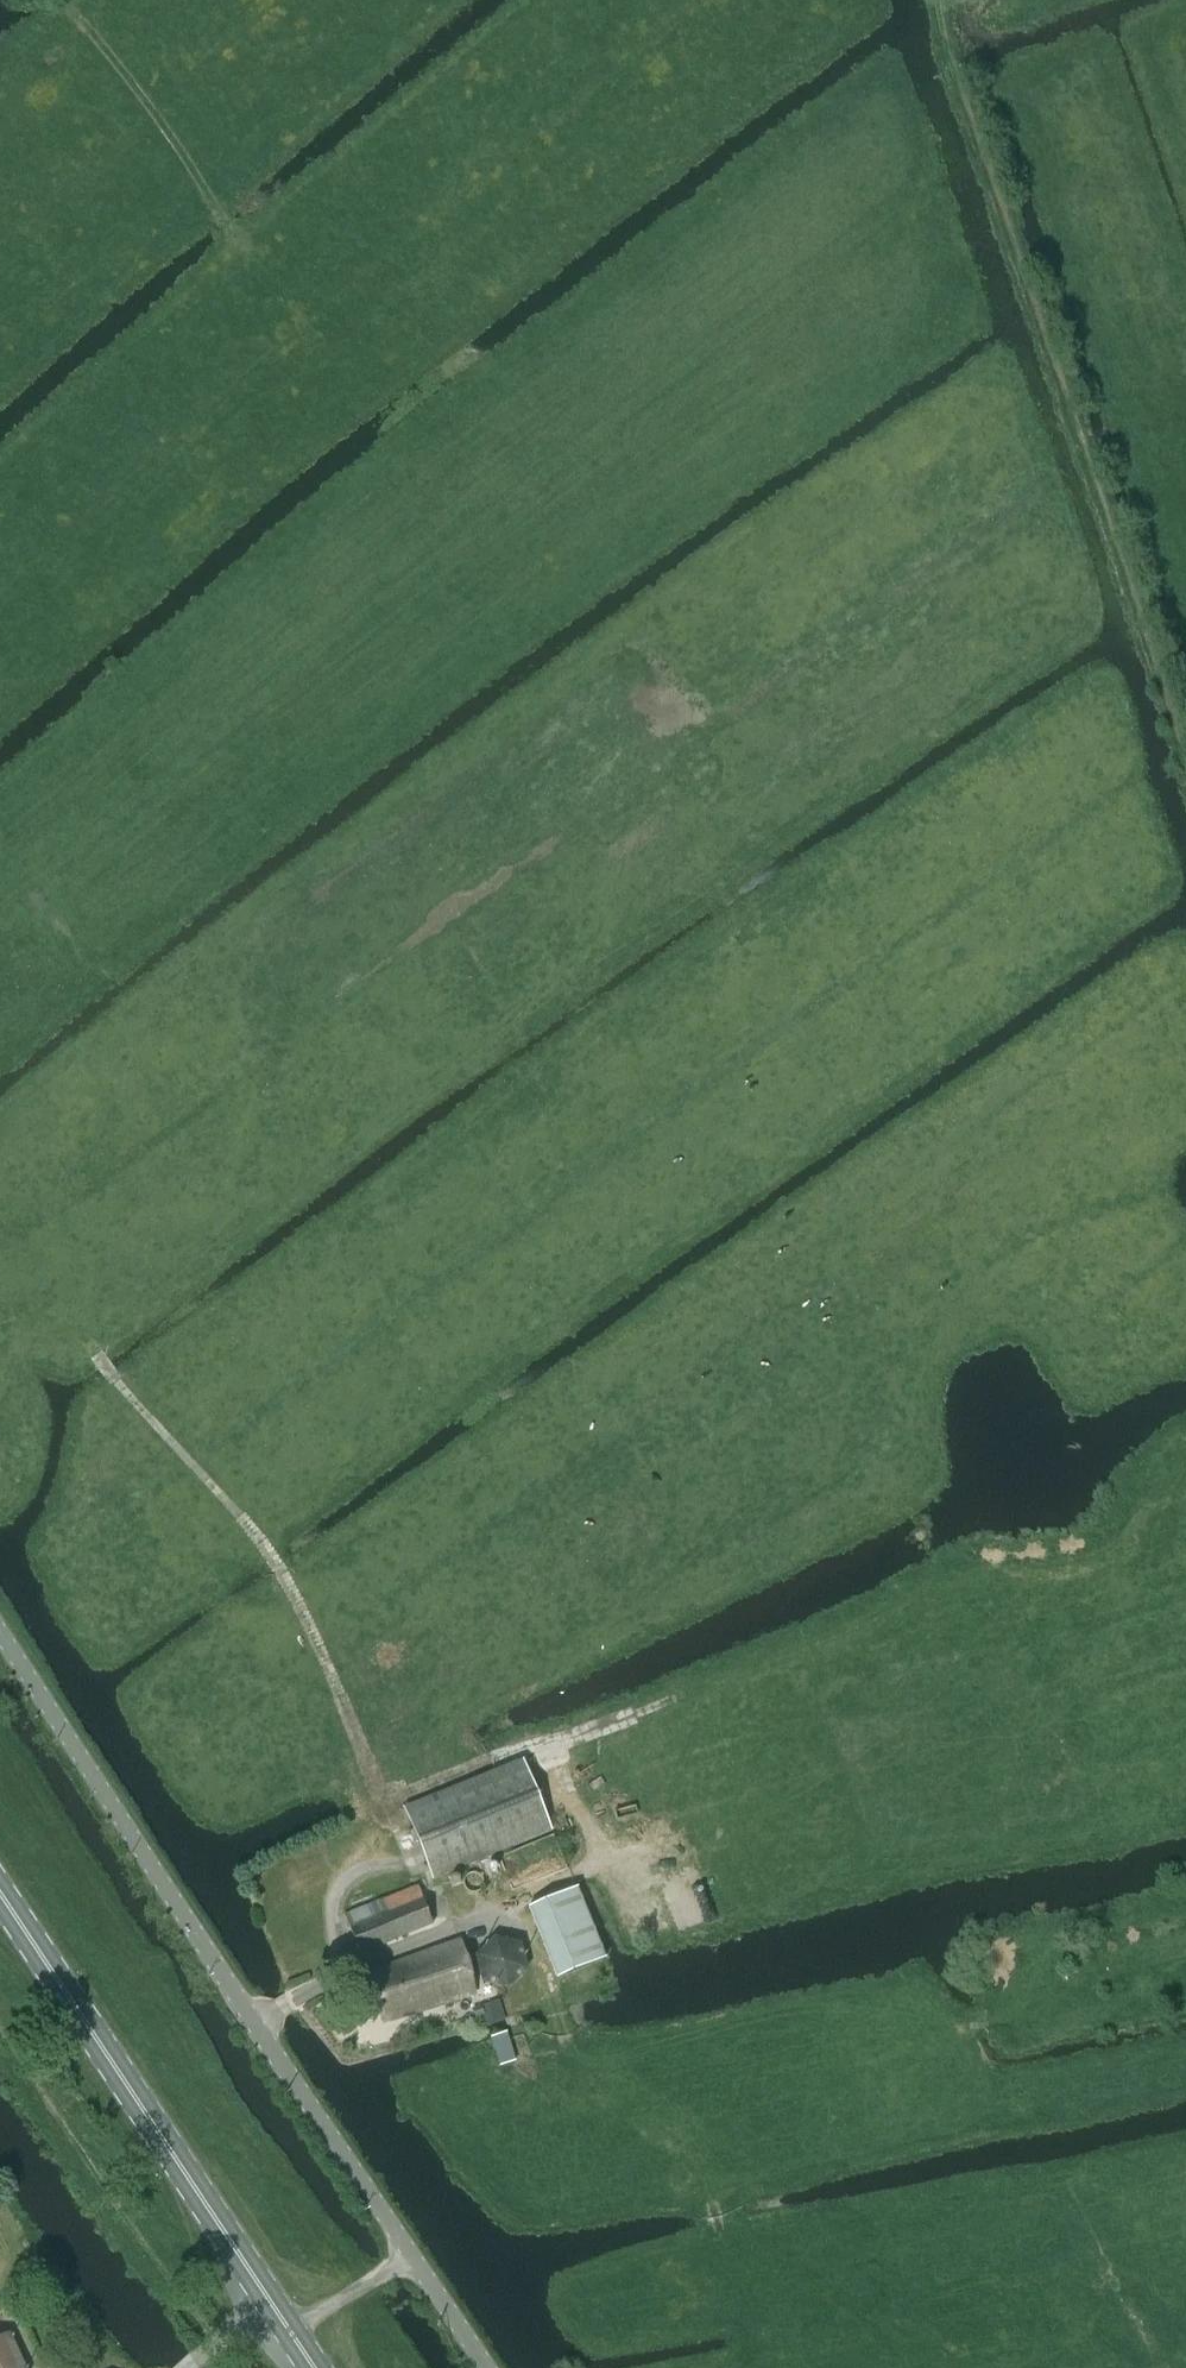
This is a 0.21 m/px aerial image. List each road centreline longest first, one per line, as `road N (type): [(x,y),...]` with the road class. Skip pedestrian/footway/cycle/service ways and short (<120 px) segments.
road 1 (unclassified): [(0,1638),(406,2254)]
road 2 (primary): [(288,2326),(0,1891)]
road 3 (unclassified): [(288,2326),(406,2254)]
road 4 (unclassified): [(406,2254),(483,2367)]

